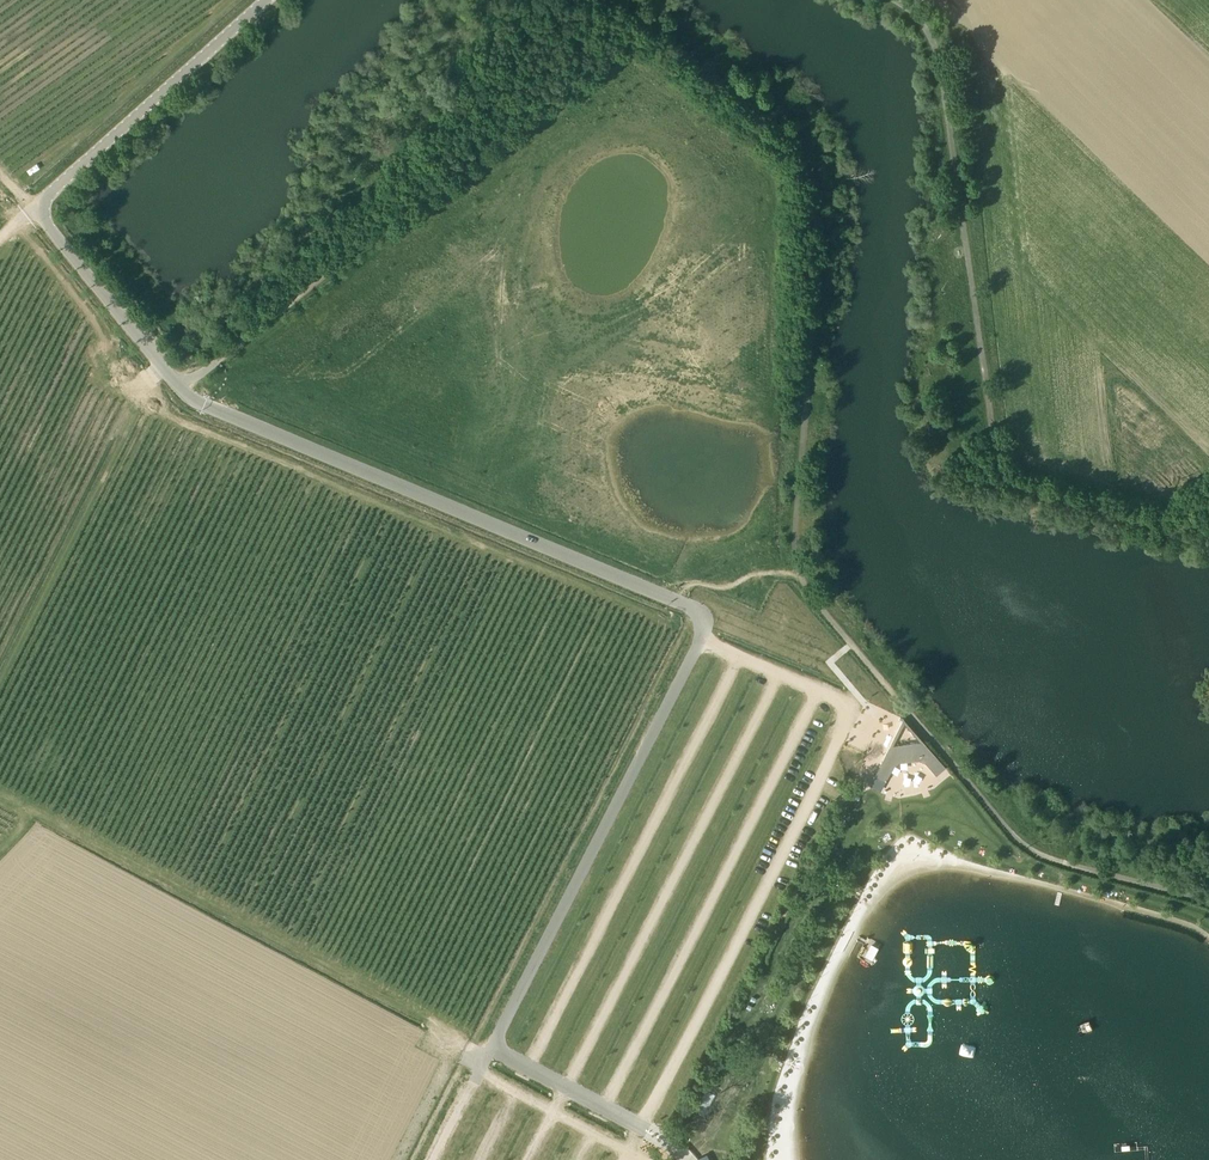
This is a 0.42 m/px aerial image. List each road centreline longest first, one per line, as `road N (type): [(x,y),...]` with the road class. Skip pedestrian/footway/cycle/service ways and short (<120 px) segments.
road 1 (unclassified): [(700,638),(702,612),(202,405),(184,389)]
road 2 (unclassified): [(514,11),(495,139),(184,389)]
road 3 (unclassified): [(33,208),(267,0)]
road 4 (unclassified): [(184,389),(33,208)]

